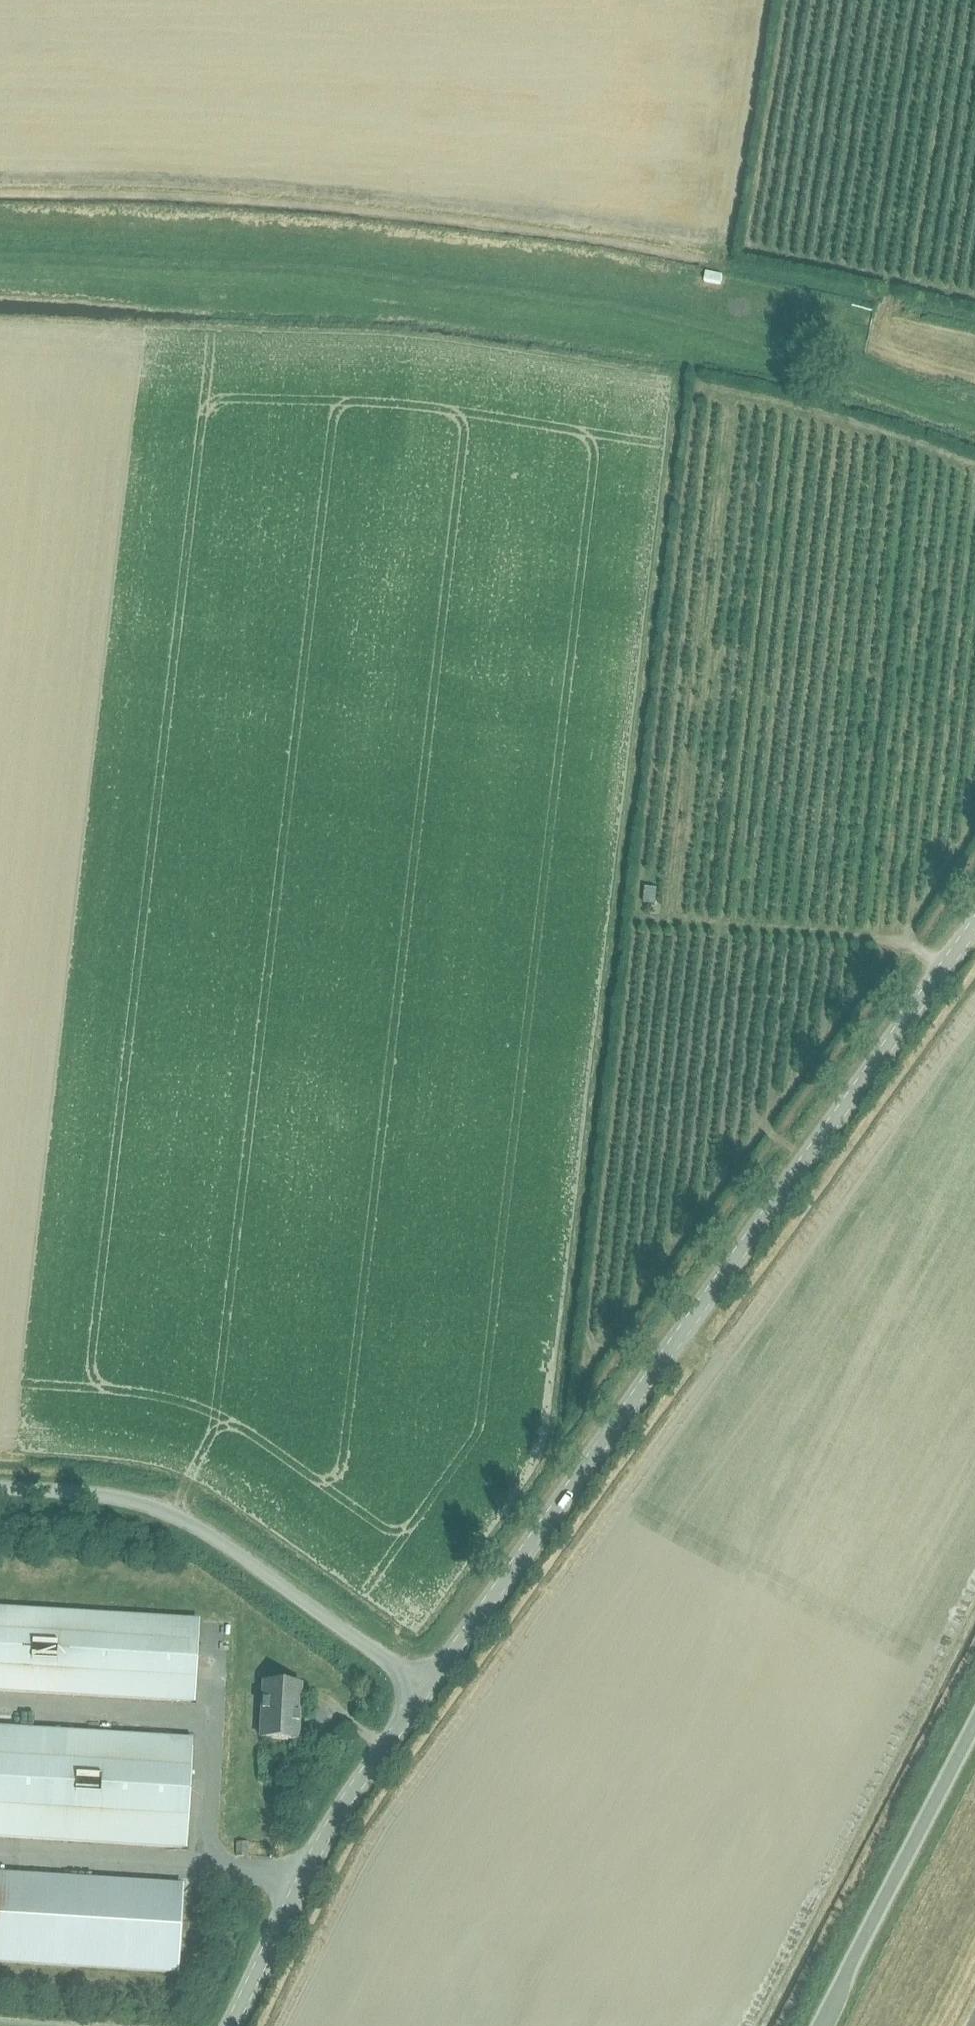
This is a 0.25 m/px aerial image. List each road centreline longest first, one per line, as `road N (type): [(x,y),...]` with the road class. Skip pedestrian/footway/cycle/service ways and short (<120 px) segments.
road 1 (tertiary): [(422,1693),(974,926)]
road 2 (unclassified): [(422,1693),(162,1512),(91,1496),(0,1490)]
road 3 (tertiary): [(229,2025),(322,1834),(422,1693)]
road 4 (unclassified): [(824,2025),(974,1730)]

